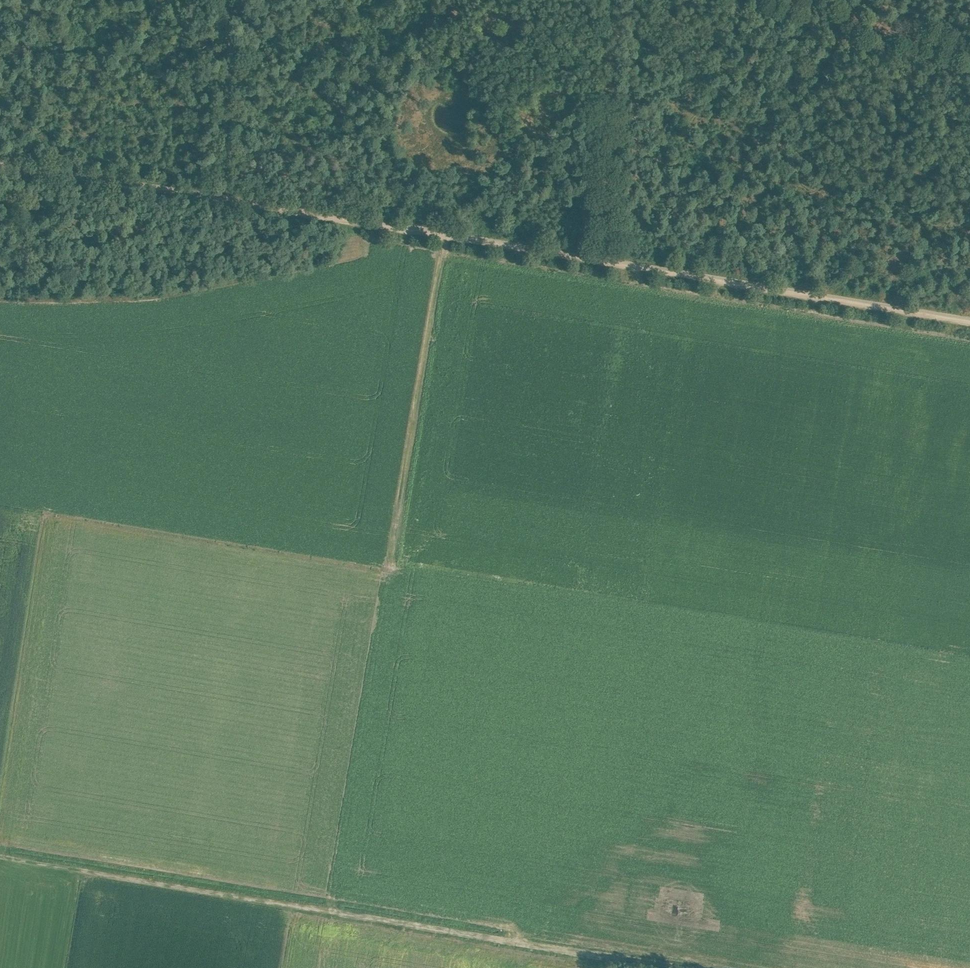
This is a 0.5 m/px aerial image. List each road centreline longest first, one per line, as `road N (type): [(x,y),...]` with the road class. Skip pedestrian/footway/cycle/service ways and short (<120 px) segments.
road 1 (track): [(969,325),(0,166)]
road 2 (track): [(0,856),(656,967)]
road 3 (track): [(223,202),(227,0)]

